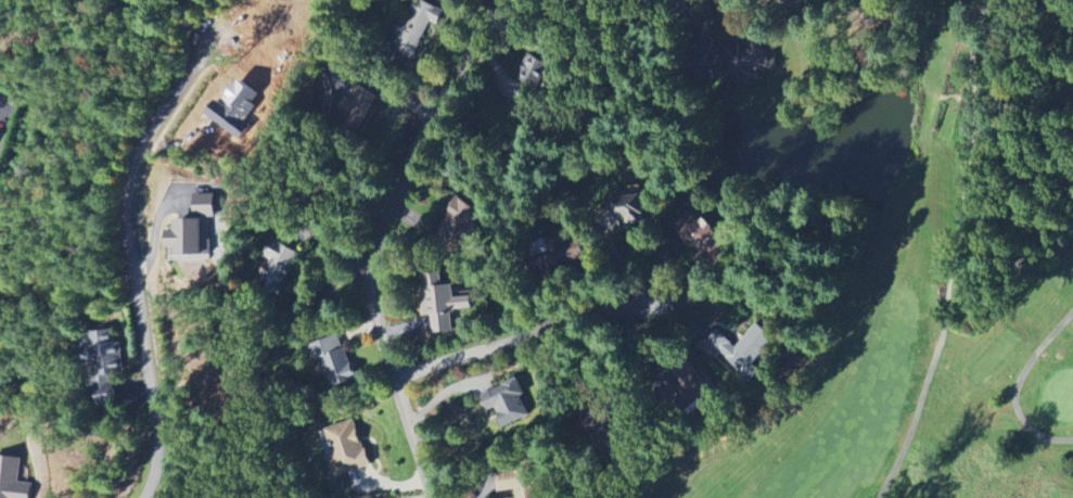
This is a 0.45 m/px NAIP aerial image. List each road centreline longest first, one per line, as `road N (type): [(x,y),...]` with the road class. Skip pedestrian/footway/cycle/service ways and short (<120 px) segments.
road 1 (residential): [(428,497),(369,268),(395,179),(506,0)]
road 2 (residential): [(147,497),(159,460),(158,421),(132,266),(133,202),(153,131),(214,39)]
road 3 (residential): [(395,378),(643,299)]

